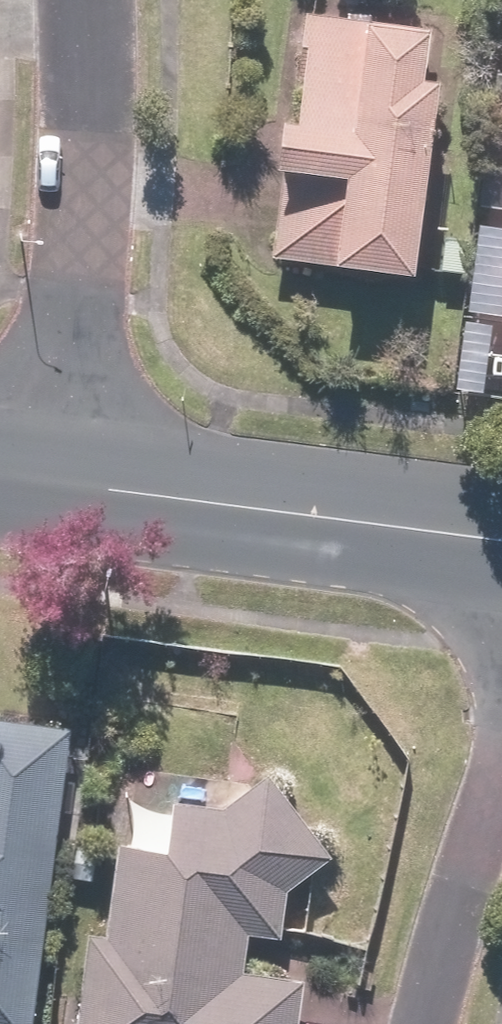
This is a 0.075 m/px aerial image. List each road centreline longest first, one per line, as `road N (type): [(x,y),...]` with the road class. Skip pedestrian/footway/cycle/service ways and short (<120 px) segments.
road 1 (residential): [(70,473),(67,0)]
road 2 (secondary): [(70,473),(501,536)]
road 3 (residential): [(501,747),(425,1023)]

